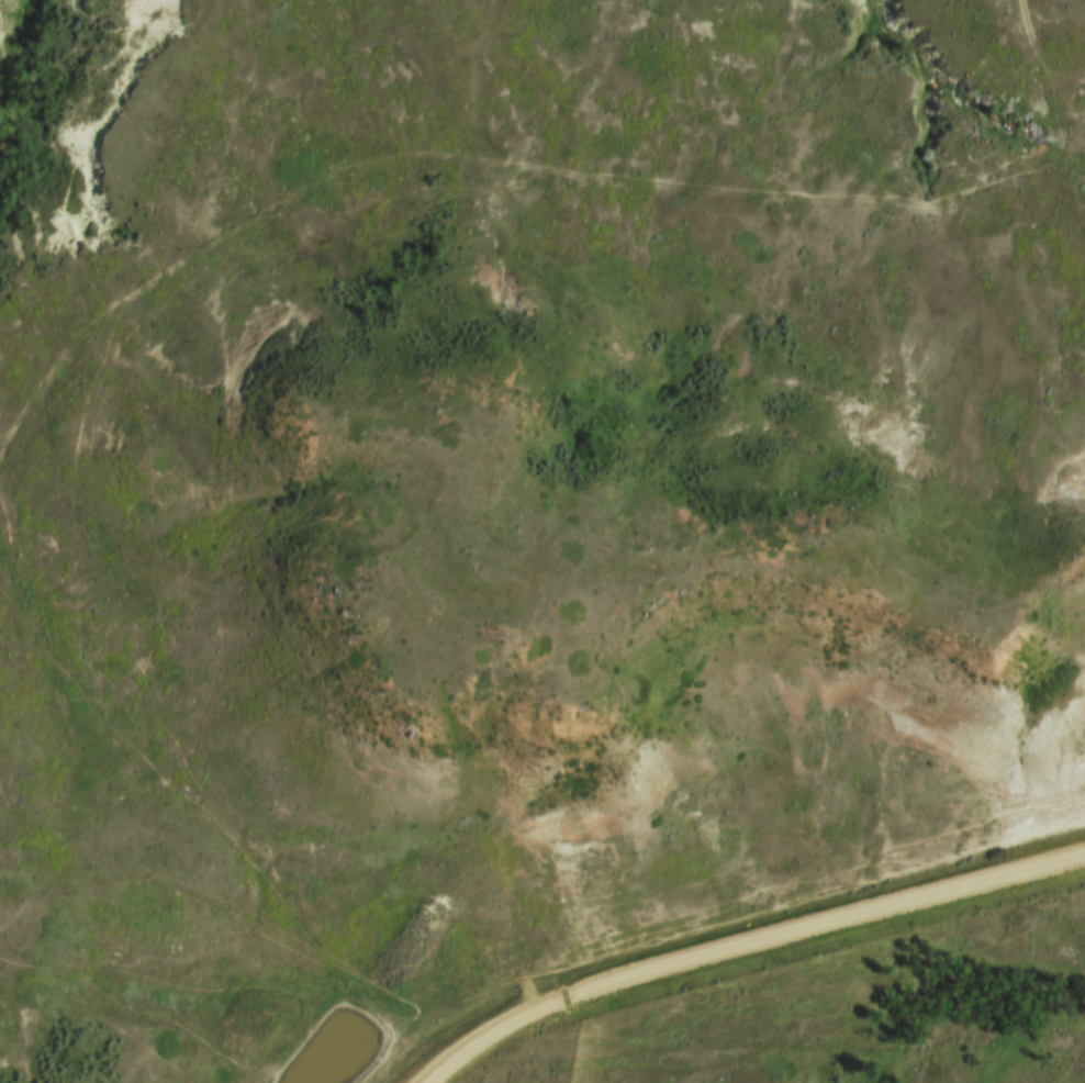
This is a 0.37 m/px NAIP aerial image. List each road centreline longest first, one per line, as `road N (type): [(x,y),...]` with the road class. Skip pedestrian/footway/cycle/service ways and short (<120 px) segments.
road 1 (residential): [(420,1082),(486,1035),(586,994),(1084,857)]

